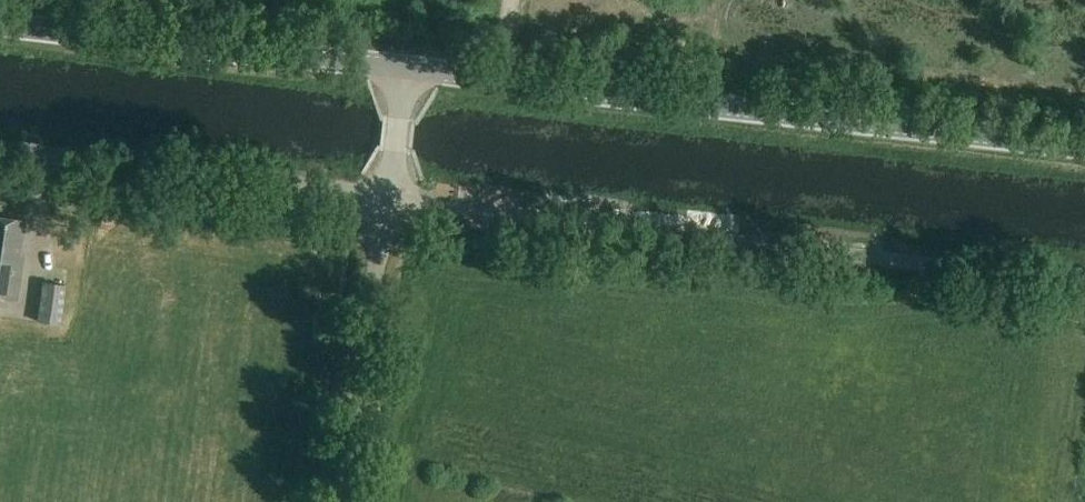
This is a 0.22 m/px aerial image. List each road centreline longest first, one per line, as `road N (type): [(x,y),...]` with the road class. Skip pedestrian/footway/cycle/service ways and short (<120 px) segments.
road 1 (unclassified): [(389,194),(1084,281)]
road 2 (tertiary): [(1084,146),(400,67)]
road 3 (tertiary): [(400,67),(0,18)]
road 4 (unclassified): [(389,194),(0,145)]
road 5 (unclassified): [(340,501),(389,194)]
road 6 (unclassified): [(389,194),(400,67)]

